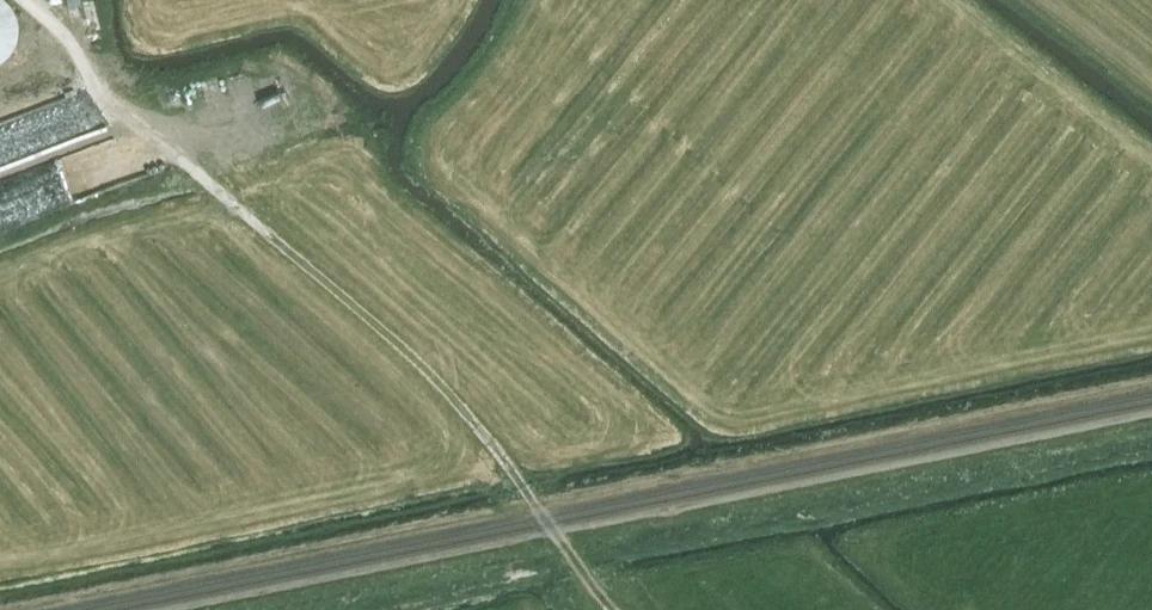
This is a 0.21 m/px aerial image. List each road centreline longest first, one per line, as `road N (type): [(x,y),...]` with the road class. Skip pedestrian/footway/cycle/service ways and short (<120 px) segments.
road 1 (track): [(24,0),(69,42),(96,85),(462,401),(610,609)]

